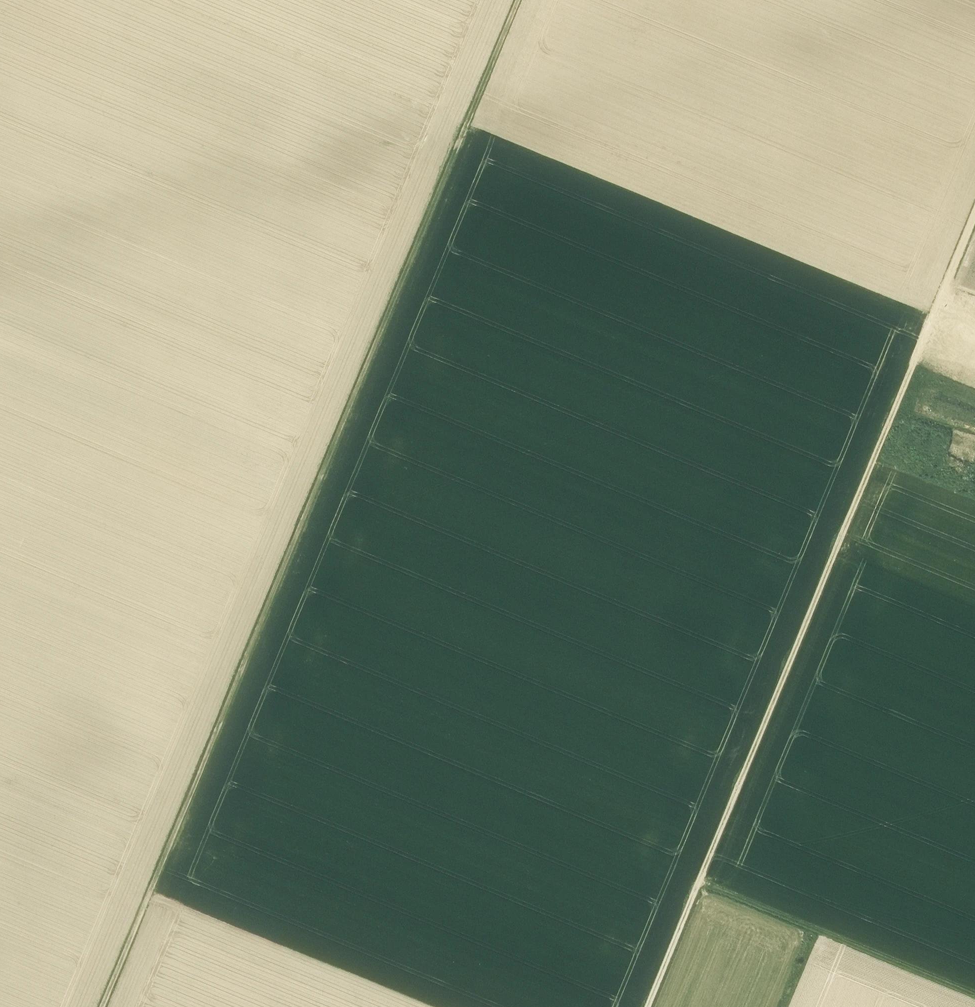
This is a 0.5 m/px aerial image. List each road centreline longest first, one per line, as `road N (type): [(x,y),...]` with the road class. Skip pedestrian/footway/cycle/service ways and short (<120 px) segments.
road 1 (track): [(103,1006),(517,0)]
road 2 (track): [(974,213),(648,1006)]
road 3 (track): [(974,995),(700,881)]

